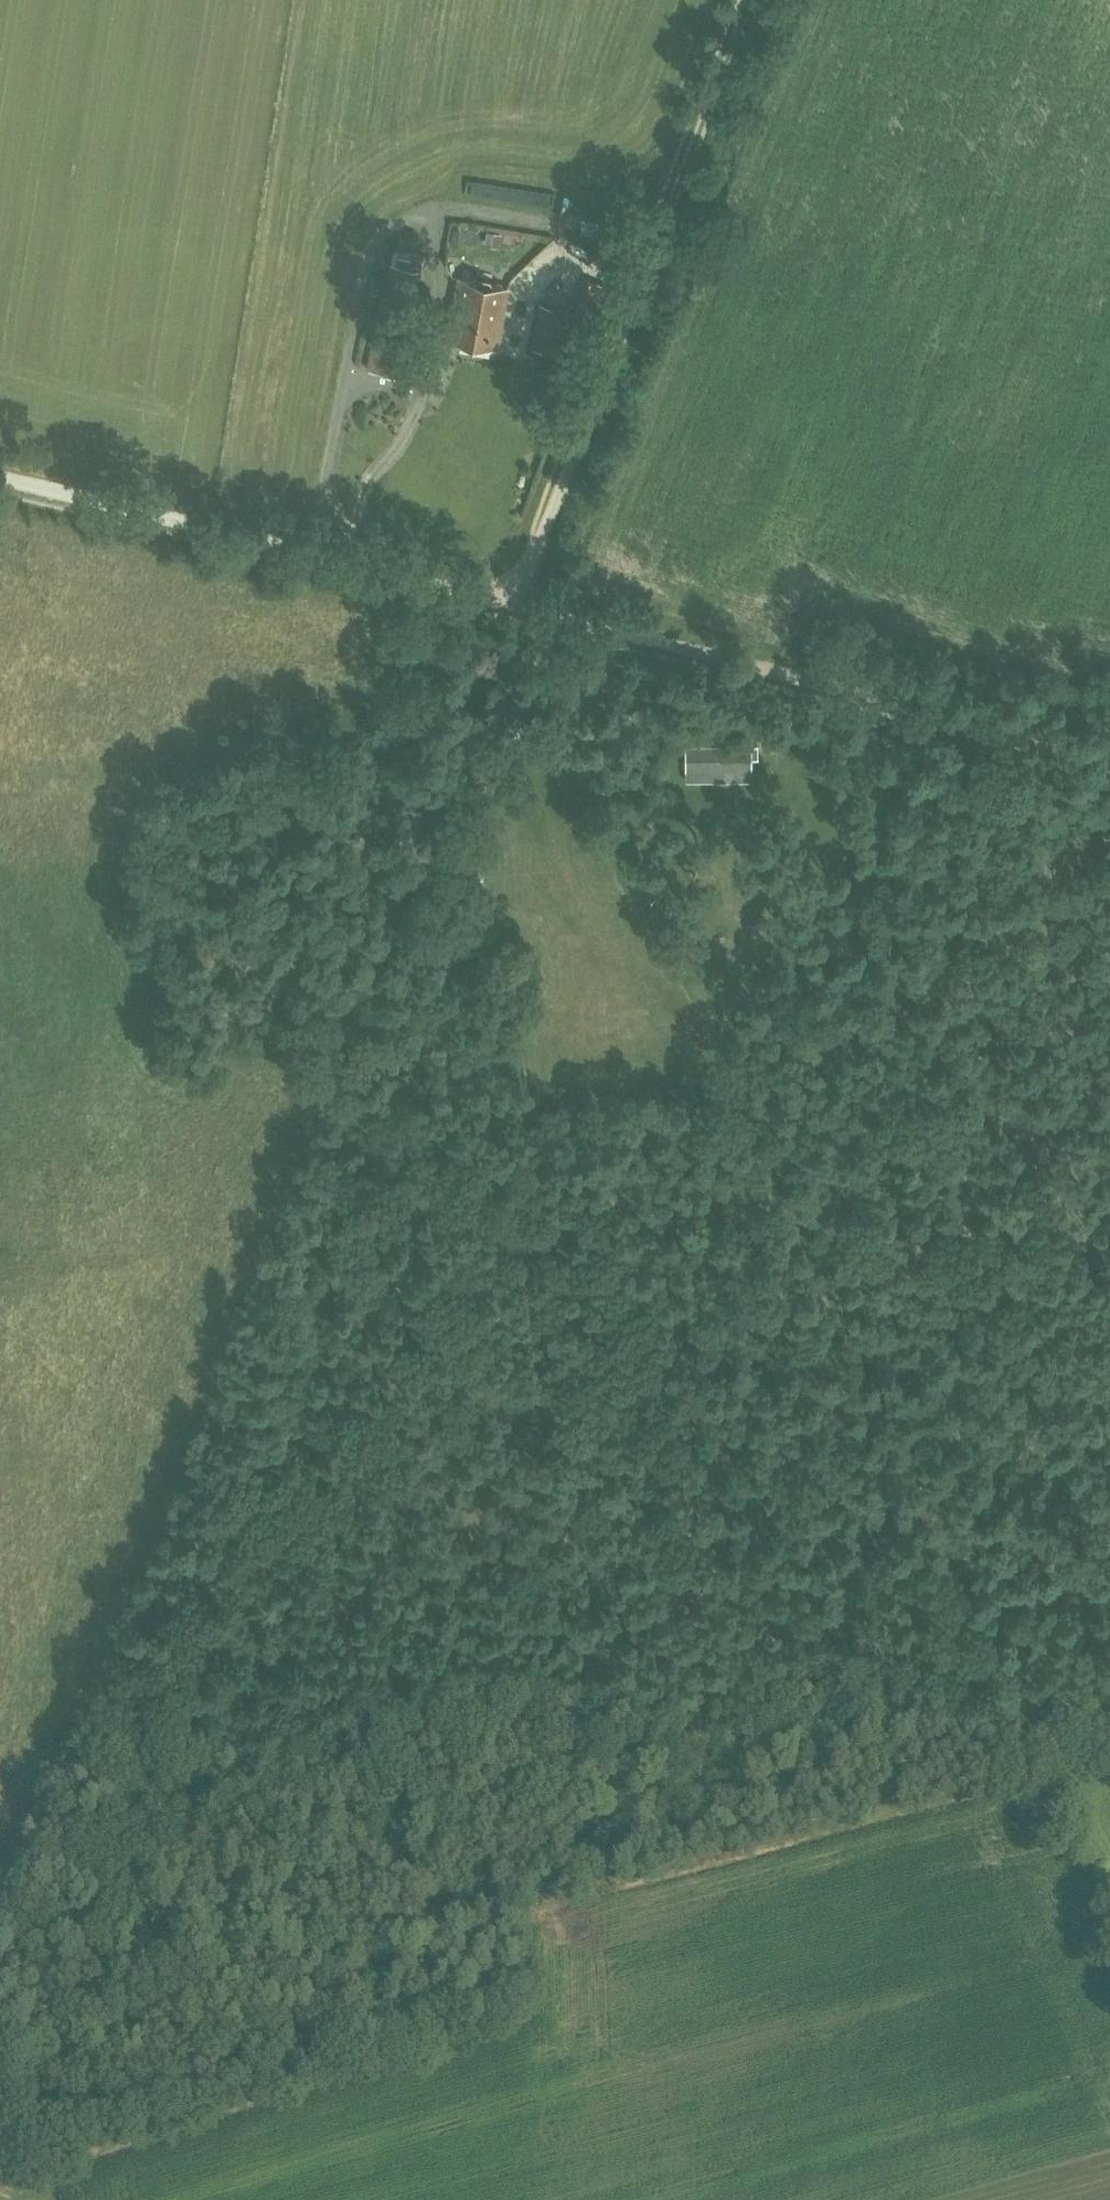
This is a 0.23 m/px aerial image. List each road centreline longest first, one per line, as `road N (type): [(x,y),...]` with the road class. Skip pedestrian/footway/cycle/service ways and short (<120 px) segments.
road 1 (track): [(748,0),(511,605)]
road 2 (track): [(511,605),(1109,752)]
road 3 (track): [(0,479),(511,605)]

